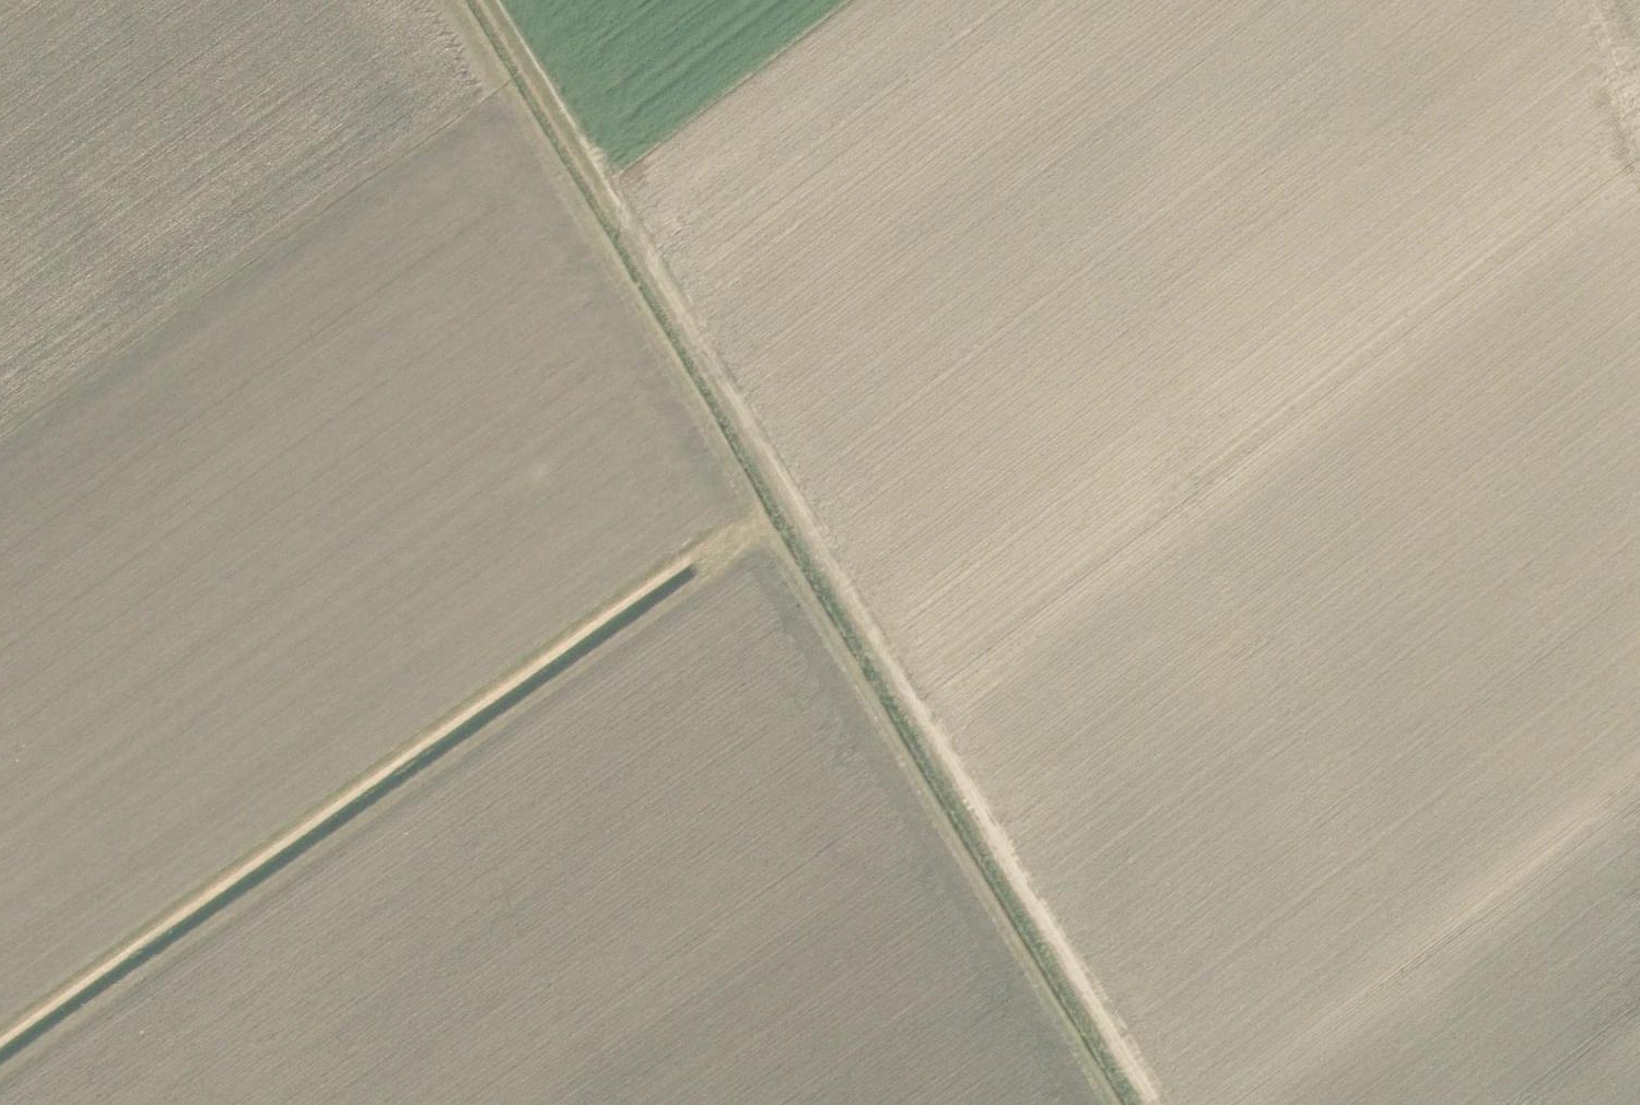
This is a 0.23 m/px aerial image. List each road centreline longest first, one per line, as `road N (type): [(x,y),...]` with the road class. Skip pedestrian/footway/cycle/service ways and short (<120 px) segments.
road 1 (track): [(1639,113),(1594,0)]

